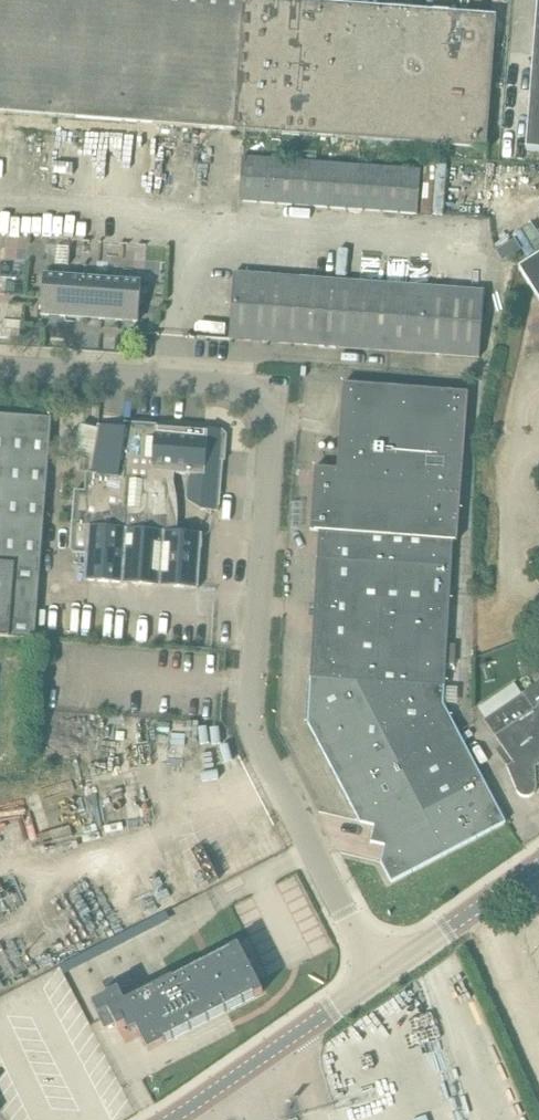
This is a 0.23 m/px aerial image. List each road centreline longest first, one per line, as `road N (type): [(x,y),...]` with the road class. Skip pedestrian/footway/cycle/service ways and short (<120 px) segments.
road 1 (unclassified): [(379,974),(260,740),(254,676),(270,426),(261,399),(228,383),(0,367)]
road 2 (unclassified): [(165,1119),(379,974)]
road 3 (unclassified): [(379,974),(538,864)]

